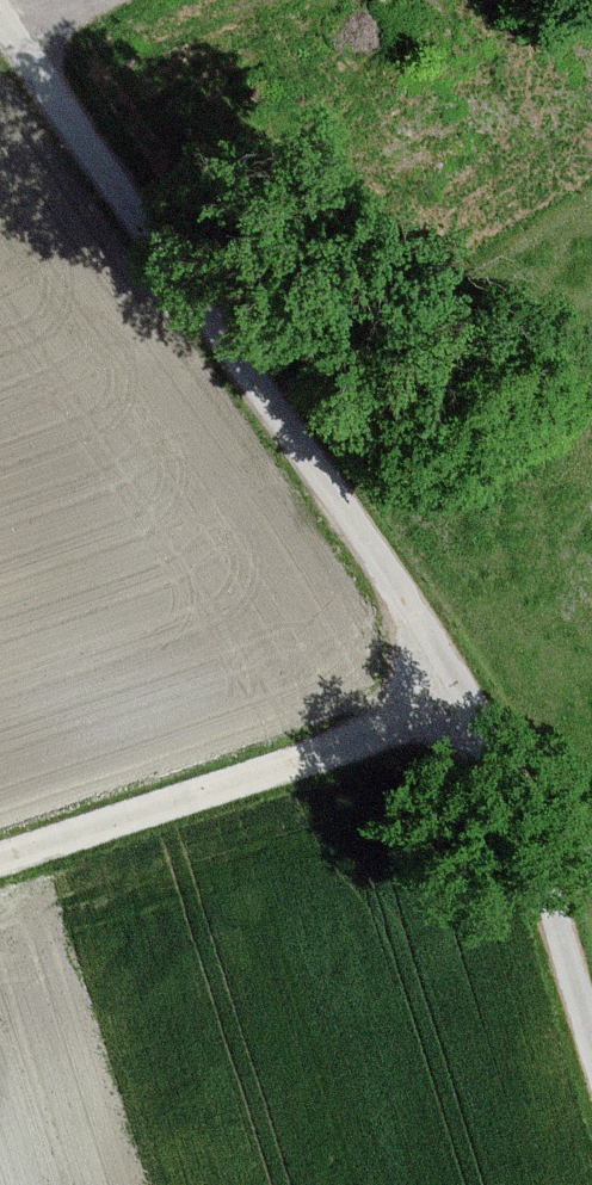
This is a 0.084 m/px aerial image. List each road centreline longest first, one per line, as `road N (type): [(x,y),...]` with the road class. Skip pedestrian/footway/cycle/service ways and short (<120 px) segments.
road 1 (unclassified): [(591,1031),(544,863),(470,702),(0,10)]
road 2 (track): [(470,702),(0,860)]

